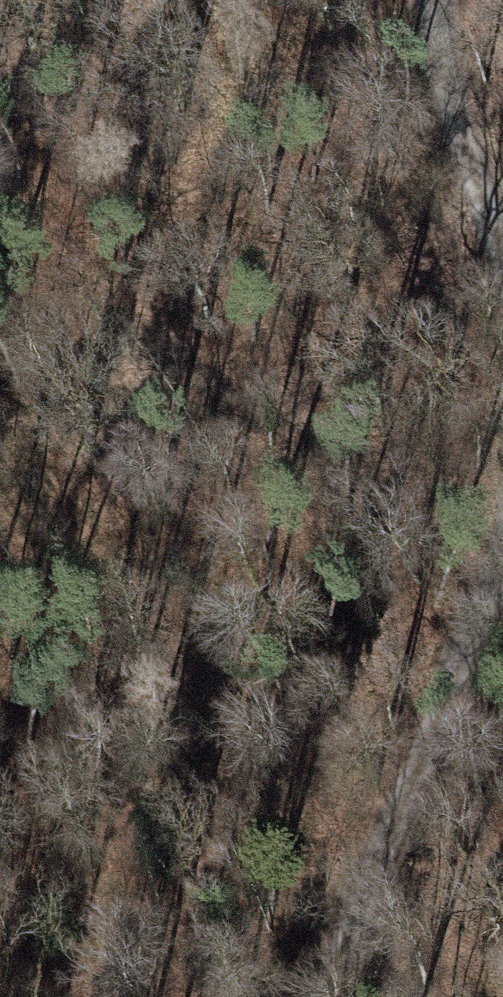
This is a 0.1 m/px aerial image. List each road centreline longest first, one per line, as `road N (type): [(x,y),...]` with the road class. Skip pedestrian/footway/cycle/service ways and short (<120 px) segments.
road 1 (track): [(272,996),(88,296)]
road 2 (track): [(0,221),(88,296),(502,604)]
road 3 (track): [(319,996),(486,590),(502,512)]
road 4 (track): [(502,279),(434,0)]

